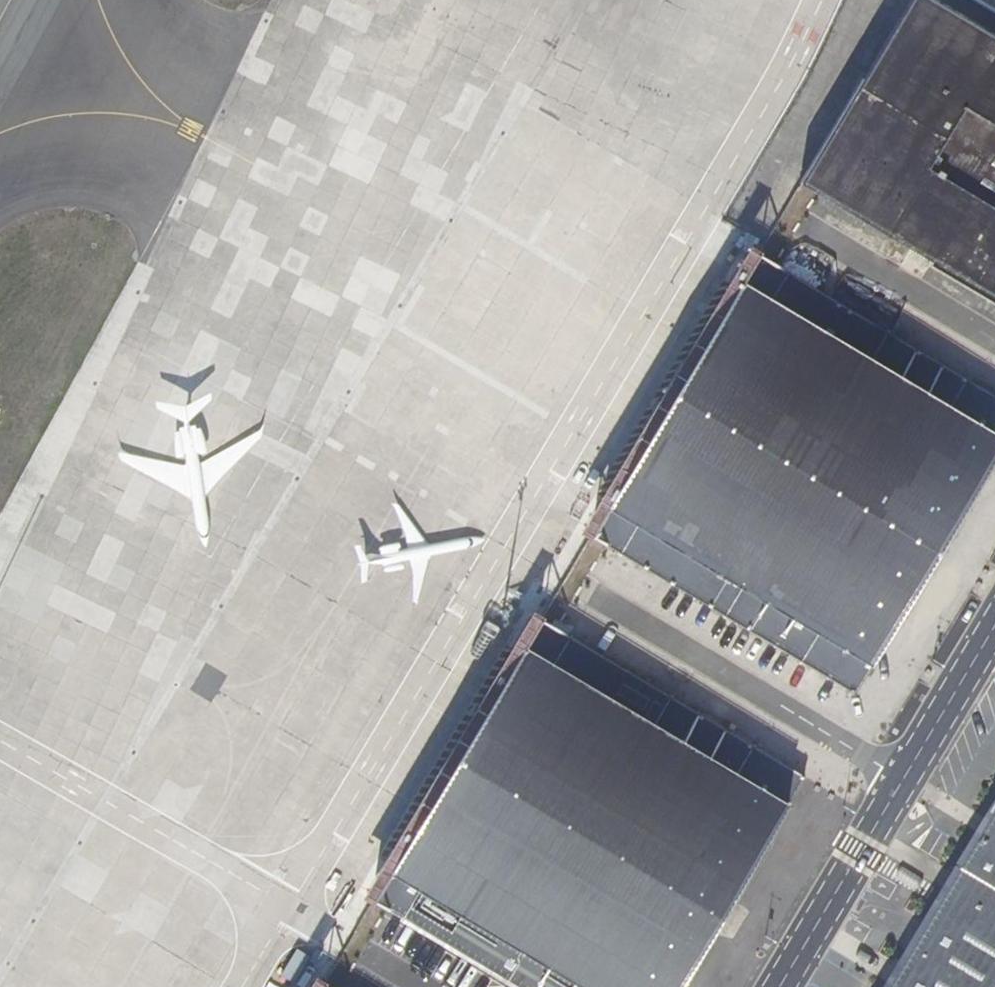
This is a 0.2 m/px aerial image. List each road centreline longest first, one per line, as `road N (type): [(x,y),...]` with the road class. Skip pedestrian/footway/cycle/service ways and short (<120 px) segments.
road 1 (unclassified): [(904,778),(578,583)]
road 2 (unclassified): [(779,986),(904,778)]
road 3 (unclassified): [(994,345),(793,226)]
road 4 (unclassified): [(904,778),(994,629)]

